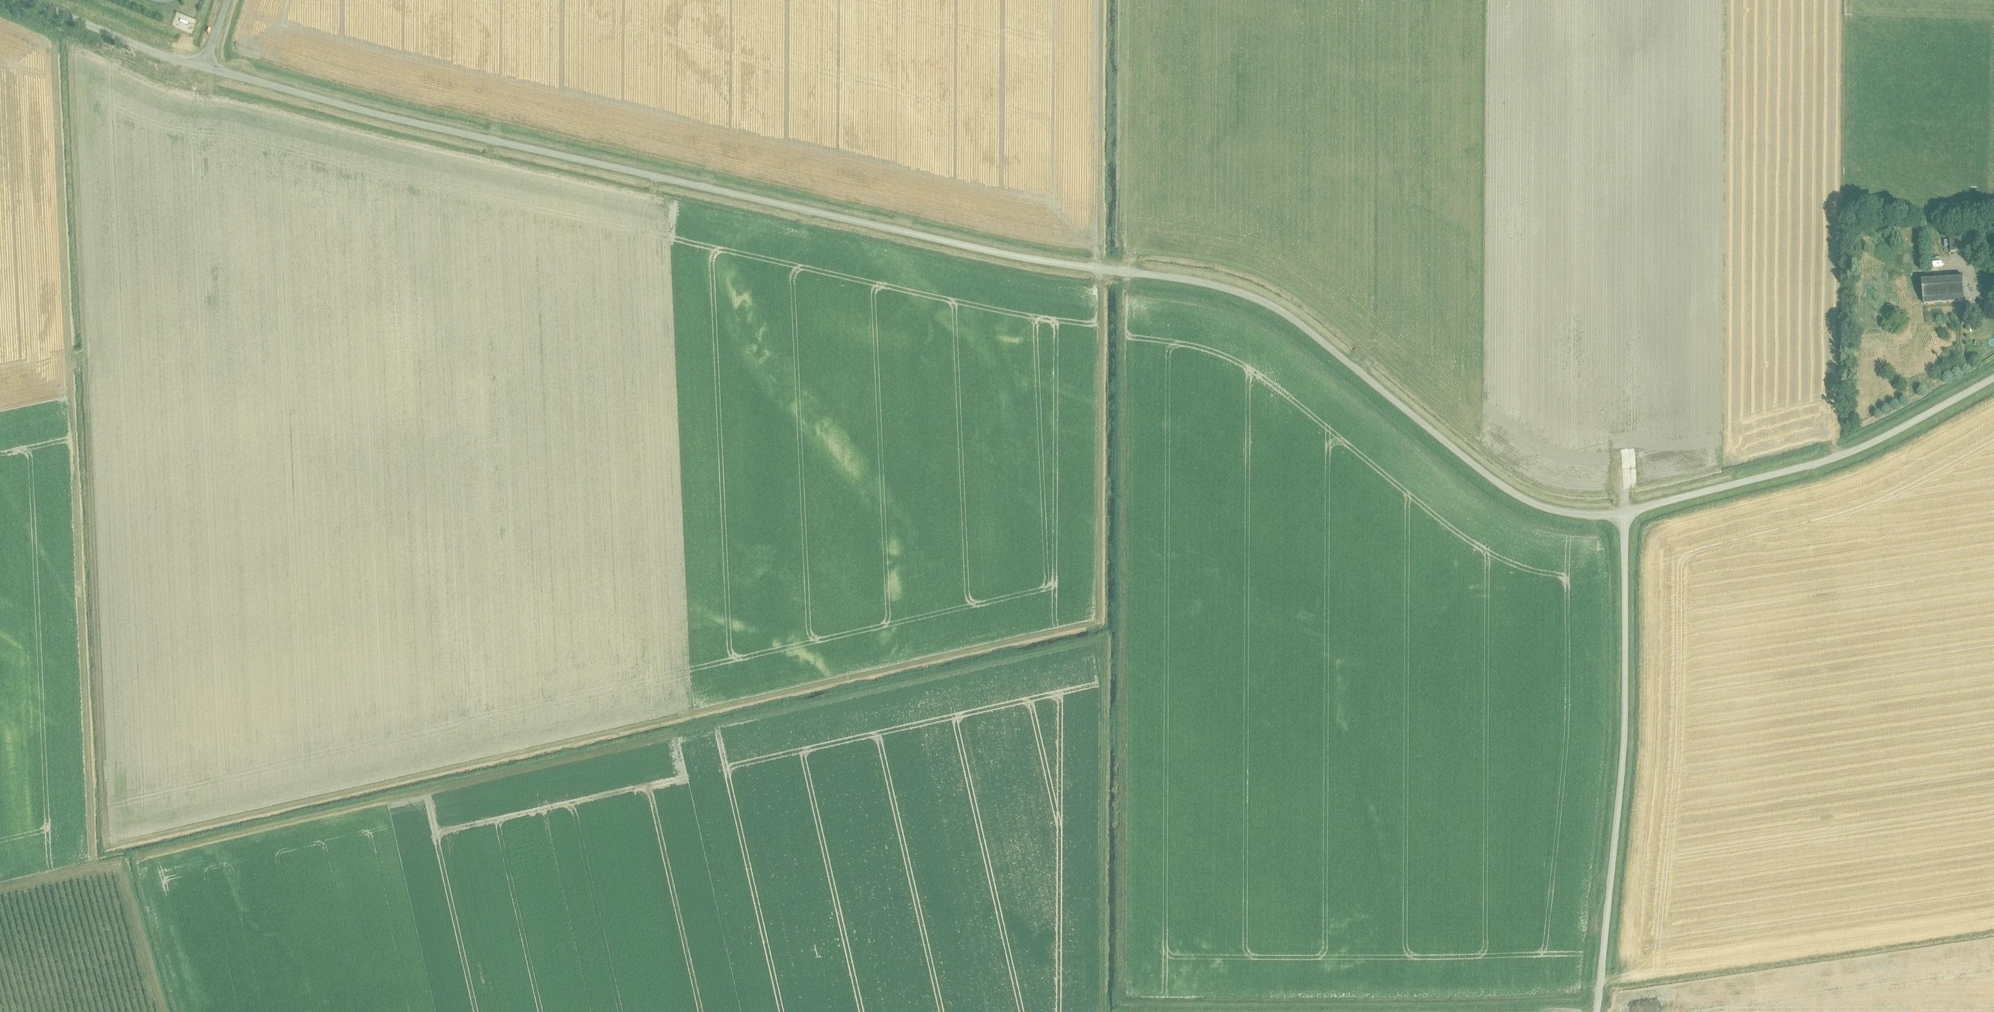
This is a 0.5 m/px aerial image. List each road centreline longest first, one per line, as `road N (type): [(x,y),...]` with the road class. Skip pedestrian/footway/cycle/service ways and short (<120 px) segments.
road 1 (unclassified): [(204,67),(470,137),(1013,255),(1236,291),(1293,319),(1518,496),(1568,513),(1624,513)]
road 2 (unclassified): [(1600,1011),(1624,736),(1624,513)]
road 3 (unclassified): [(1624,513),(1848,453),(1993,379)]
road 4 (unclassified): [(204,67),(30,0)]

